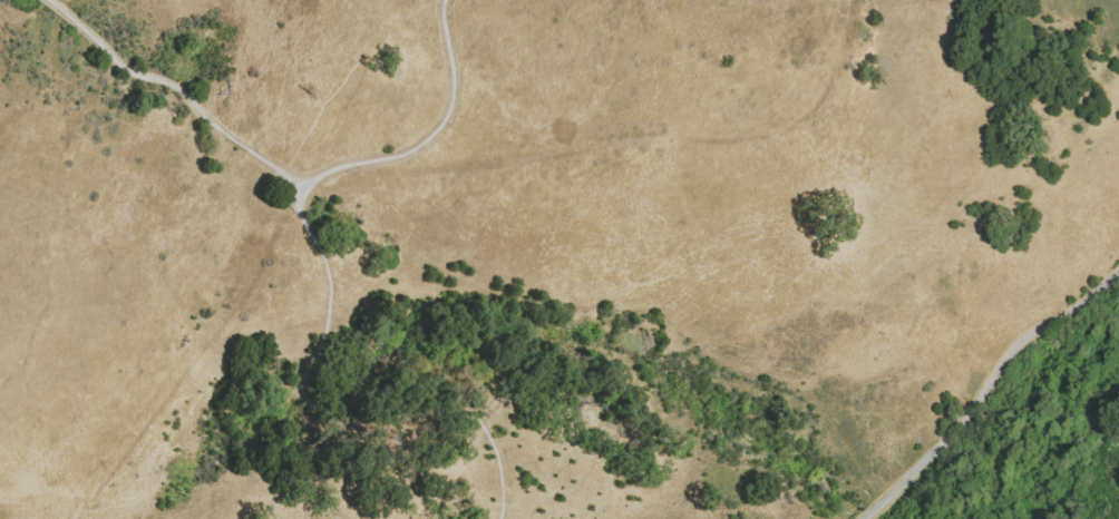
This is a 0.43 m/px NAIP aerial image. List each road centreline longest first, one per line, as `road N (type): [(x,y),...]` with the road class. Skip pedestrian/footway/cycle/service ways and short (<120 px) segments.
road 1 (track): [(865,518),(976,403),(1005,356),(1118,275)]

